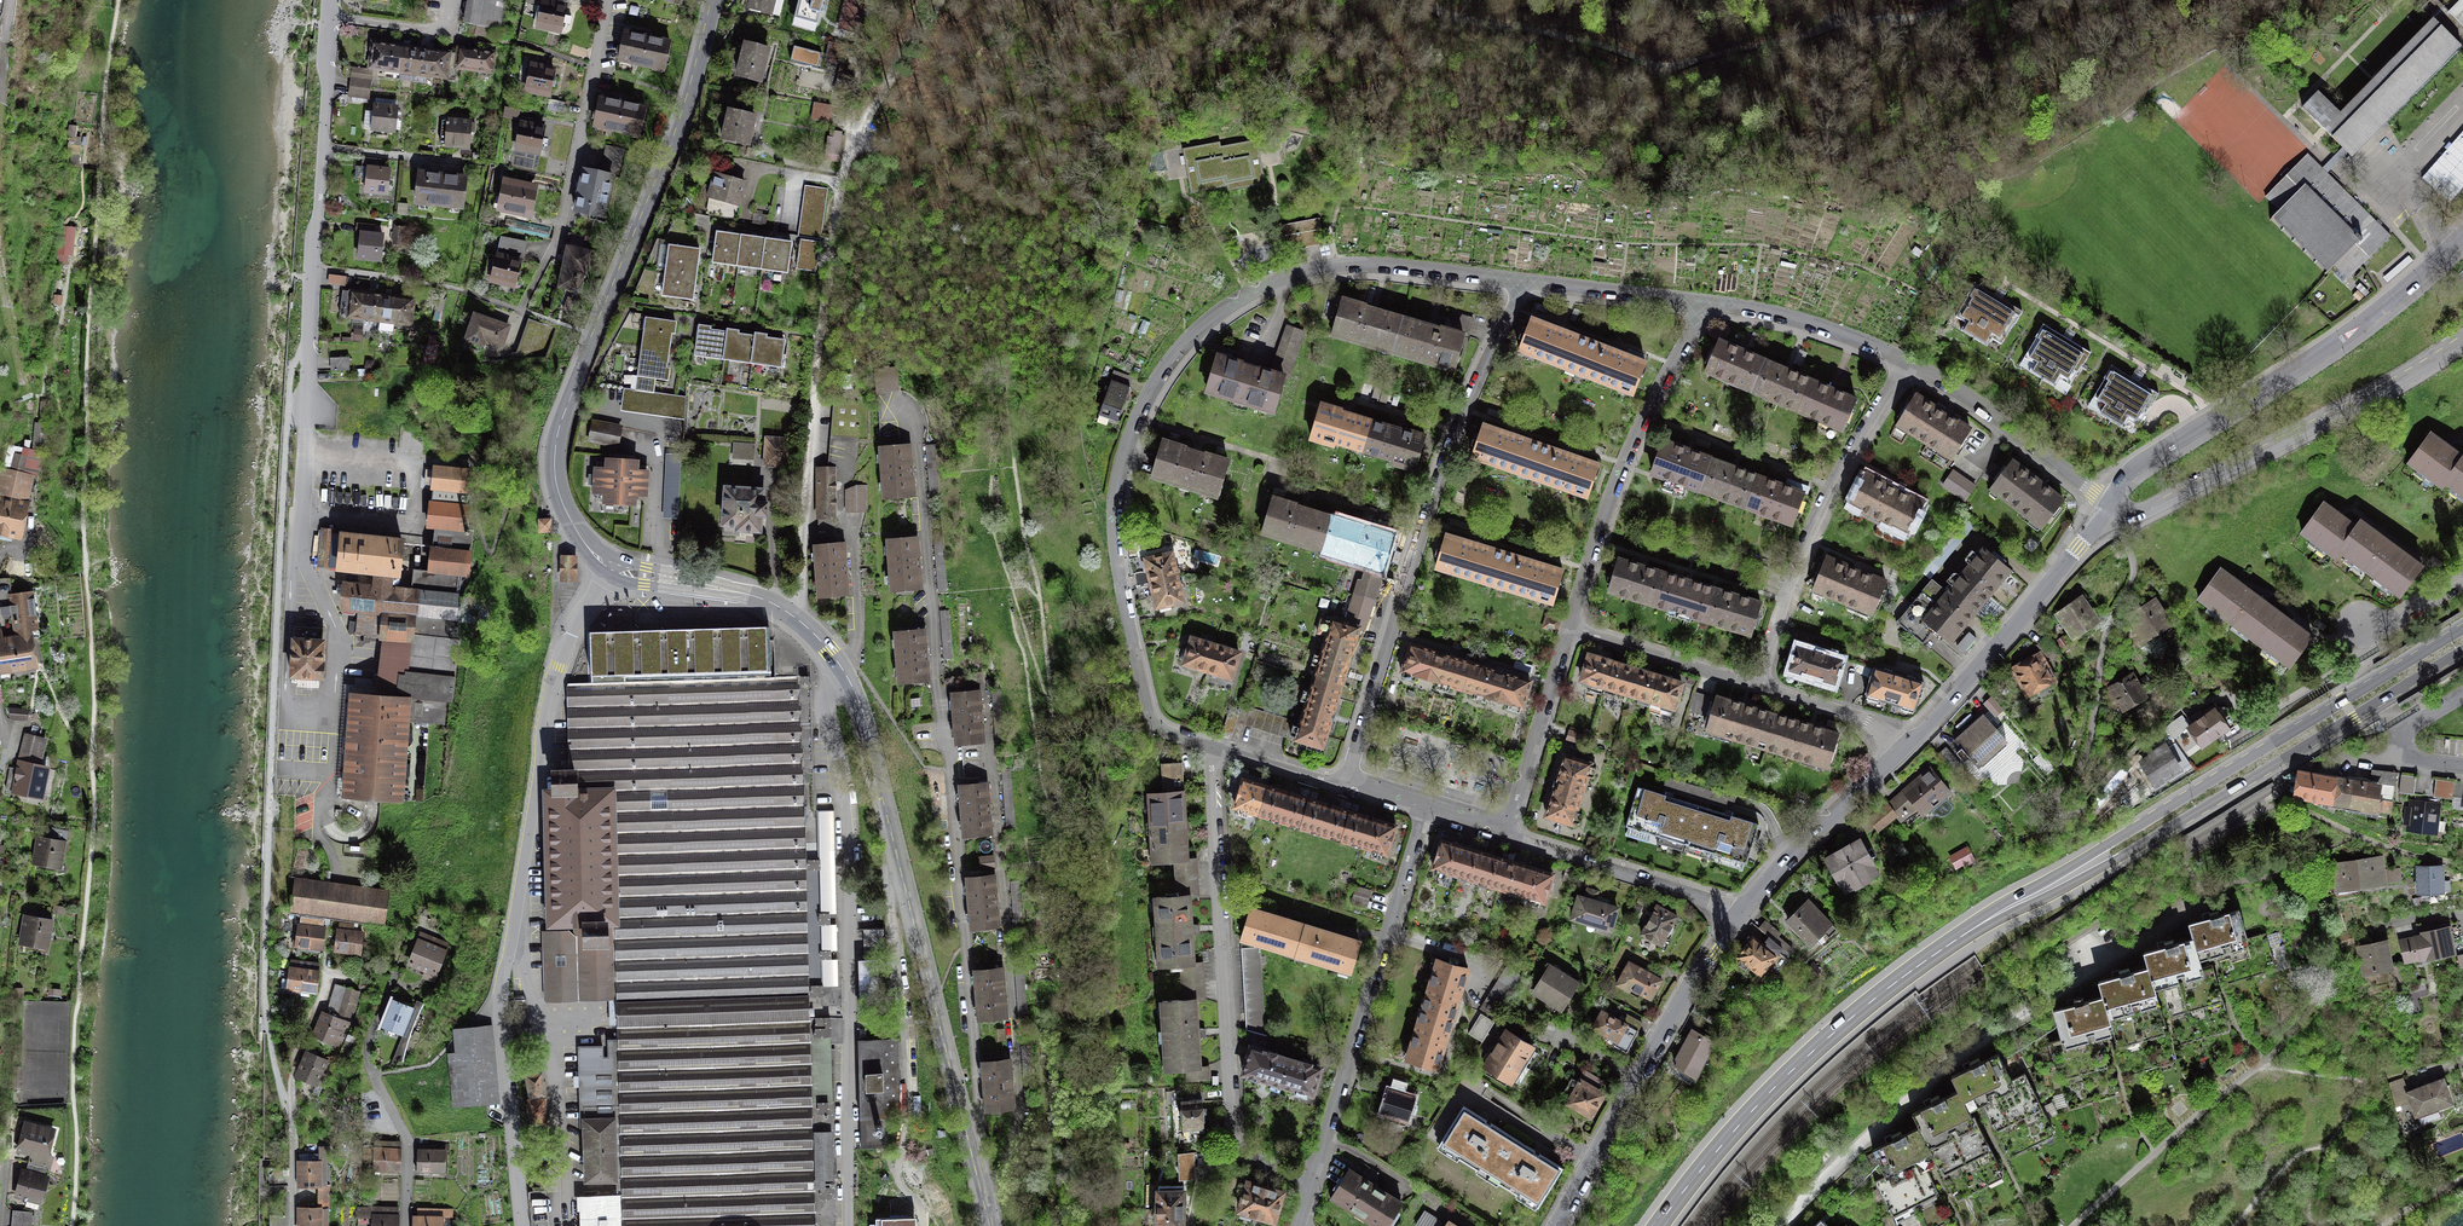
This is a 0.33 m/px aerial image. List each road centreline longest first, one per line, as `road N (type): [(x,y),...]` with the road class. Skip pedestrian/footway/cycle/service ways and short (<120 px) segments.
road 1 (tertiary): [(618,569),(762,599),(814,633),(846,675),(870,735),(993,1225)]
road 2 (residential): [(1526,281),(1389,265),(1309,270),(1219,313),(1172,359),(1127,449),(1115,507),(1117,554),(1152,719),(1210,748)]
road 3 (residential): [(521,1225),(502,986),(553,682),(576,621),(618,569)]
road 4 (tertiary): [(716,0),(689,109),(557,438),(563,505),(590,549),(618,569)]
road 5 (track): [(1967,0),(1910,23),(1857,19),(1670,71),(1528,28),(1478,23),(1421,0)]
road 6 (primary): [(2462,627),(2002,911)]
road 7 (residential): [(1526,281),(1439,481),(1351,780)]
road 8 (primary): [(2002,911),(2110,868),(2462,651)]
road 9 (residential): [(1210,748),(1234,1142),(1249,1159),(1311,1180)]
road 10 (primary): [(1659,1225),(1719,1148),(1811,1053),(1905,975),(2002,911)]
road 11 (residential): [(2196,902),(1941,1069),(1833,1169)]
road 12 (residential): [(2462,234),(2333,343),(2141,463),(2107,505)]
road 13 (residential): [(330,0),(307,410)]
road 14 (residential): [(2107,505),(2128,514),(2152,507),(2462,339)]
road 15 (residential): [(1556,1225),(1696,973),(1742,911)]
road 16 (residential): [(1908,363),(1833,487),(1758,687)]
road 17 (residential): [(1709,302),(1635,436),(1568,628)]
road 18 (residential): [(608,0),(558,237),(521,310)]
road 19 (residential): [(1901,752),(2045,589),(2107,505)]
road 20 (residential): [(1311,1180),(1400,892)]
road 21 (residential): [(2107,505),(1987,411),(1908,363)]
road 22 (residential): [(1742,911),(1901,752)]
road 23 (residential): [(1568,628),(1507,828)]
road 24 (residential): [(1908,363),(1814,324),(1709,302)]
road 25 (residential): [(1758,687),(1568,628)]
road 26 (residential): [(1709,302),(1526,281)]
road 27 (residential): [(349,977),(327,974),(293,1069),(291,1113)]
road 28 (residential): [(1901,752),(1868,722),(1758,687)]
road 29 (track): [(939,0),(857,136)]
road 30 (residential): [(405,1225),(407,1143),(374,1076)]
road 31 (residential): [(1598,866),(1742,911)]
road 32 (residential): [(1210,748),(1323,783),(1351,780)]
road 33 (residential): [(2462,697),(2413,727),(2407,743),(2430,763),(2462,767)]
road 34 (track): [(2236,1225),(2288,1167),(2321,1148),(2329,1151)]

